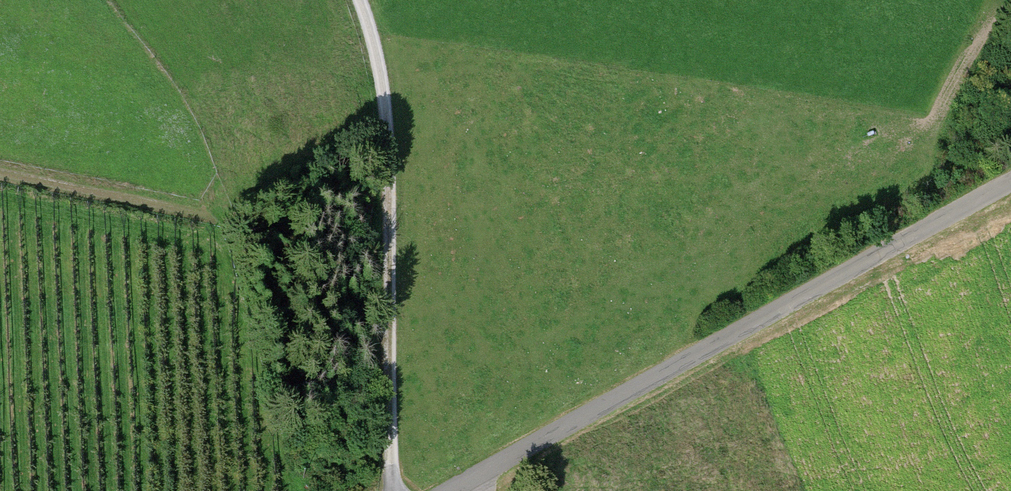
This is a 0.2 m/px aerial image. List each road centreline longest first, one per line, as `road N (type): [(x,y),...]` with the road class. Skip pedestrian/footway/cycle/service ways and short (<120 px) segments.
road 1 (track): [(395,490),(382,66),(365,0)]
road 2 (unclassified): [(724,339),(1010,182)]
road 3 (residential): [(451,490),(724,339)]
road 4 (track): [(0,172),(230,221)]

